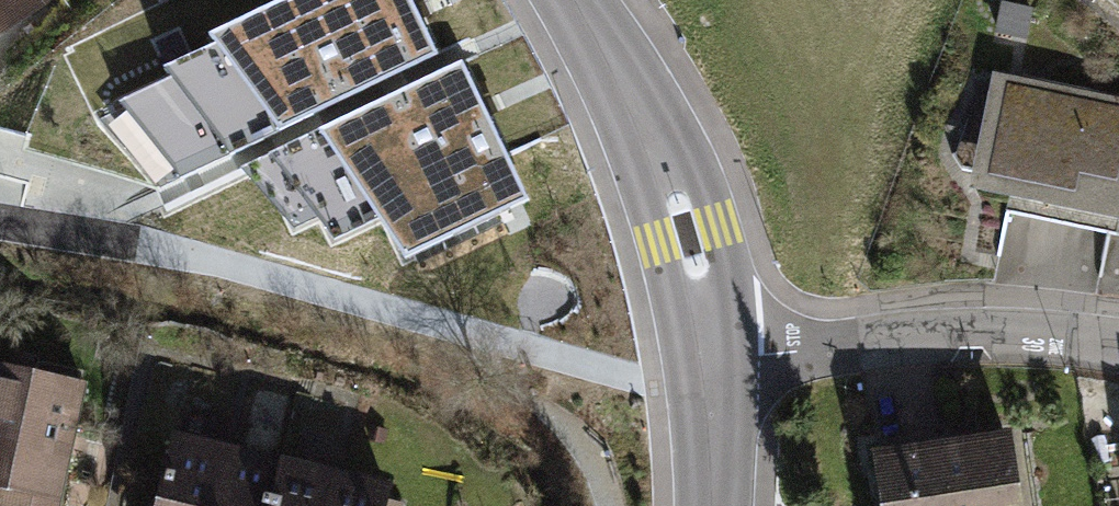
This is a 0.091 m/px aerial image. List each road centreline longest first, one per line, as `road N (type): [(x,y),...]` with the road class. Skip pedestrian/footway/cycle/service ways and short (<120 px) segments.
road 1 (residential): [(710,357),(949,334),(1118,344)]
road 2 (tertiary): [(710,357),(674,192),(641,112),(574,0)]
road 3 (tertiary): [(715,505),(710,357)]

